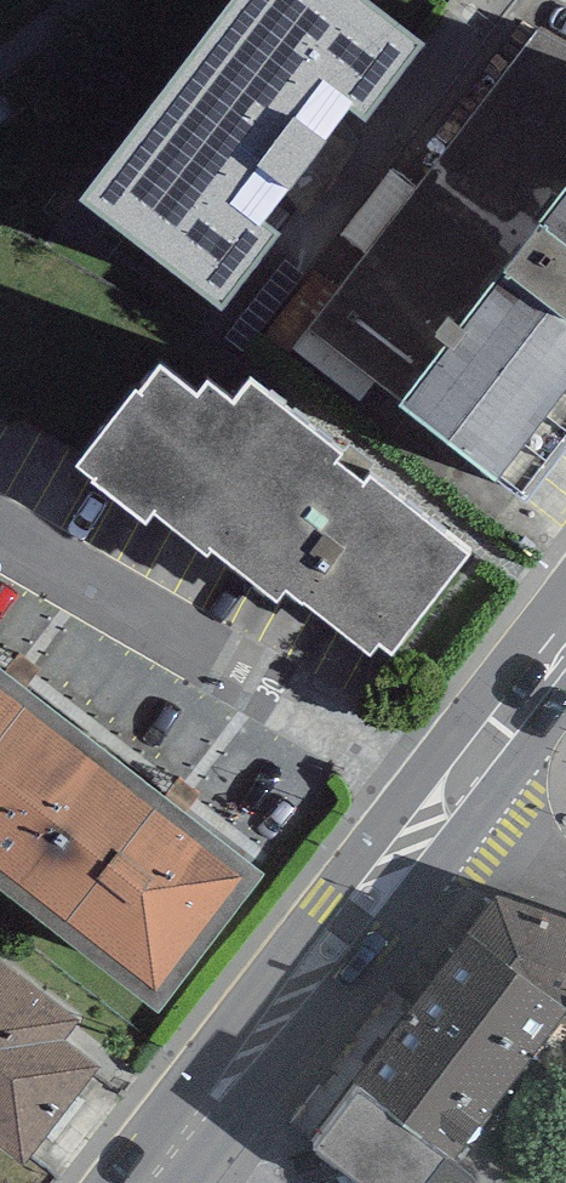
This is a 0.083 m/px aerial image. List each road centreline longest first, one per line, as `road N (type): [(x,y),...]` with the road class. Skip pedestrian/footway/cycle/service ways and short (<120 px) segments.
road 1 (residential): [(445,795),(0,534)]
road 2 (primary): [(445,795),(148,1182)]
road 3 (primary): [(565,641),(445,795)]
road 4 (residential): [(445,795),(565,871)]

